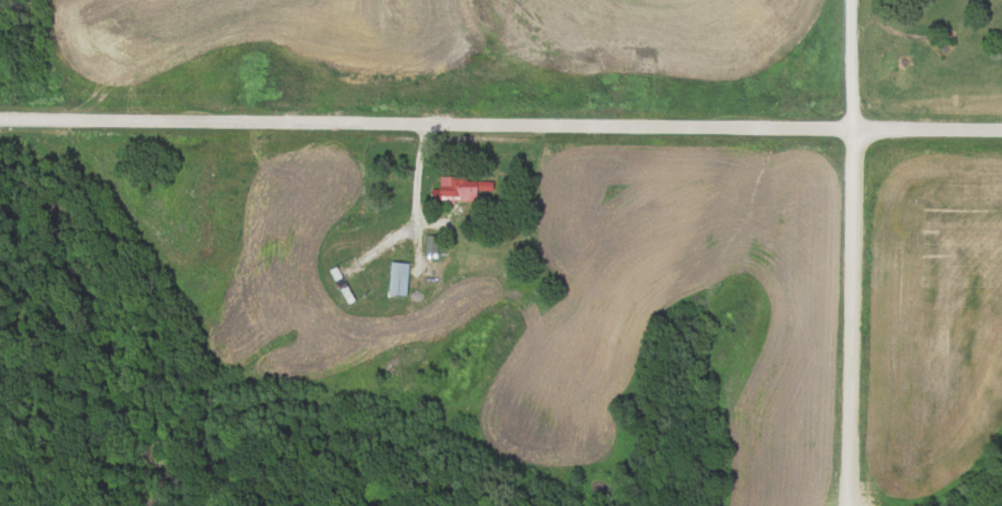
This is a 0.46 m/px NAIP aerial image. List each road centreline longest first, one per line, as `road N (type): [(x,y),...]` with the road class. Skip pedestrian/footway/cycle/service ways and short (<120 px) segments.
road 1 (residential): [(0,118),(850,130)]
road 2 (residential): [(846,505),(850,0)]
road 3 (residential): [(1001,130),(850,130)]

